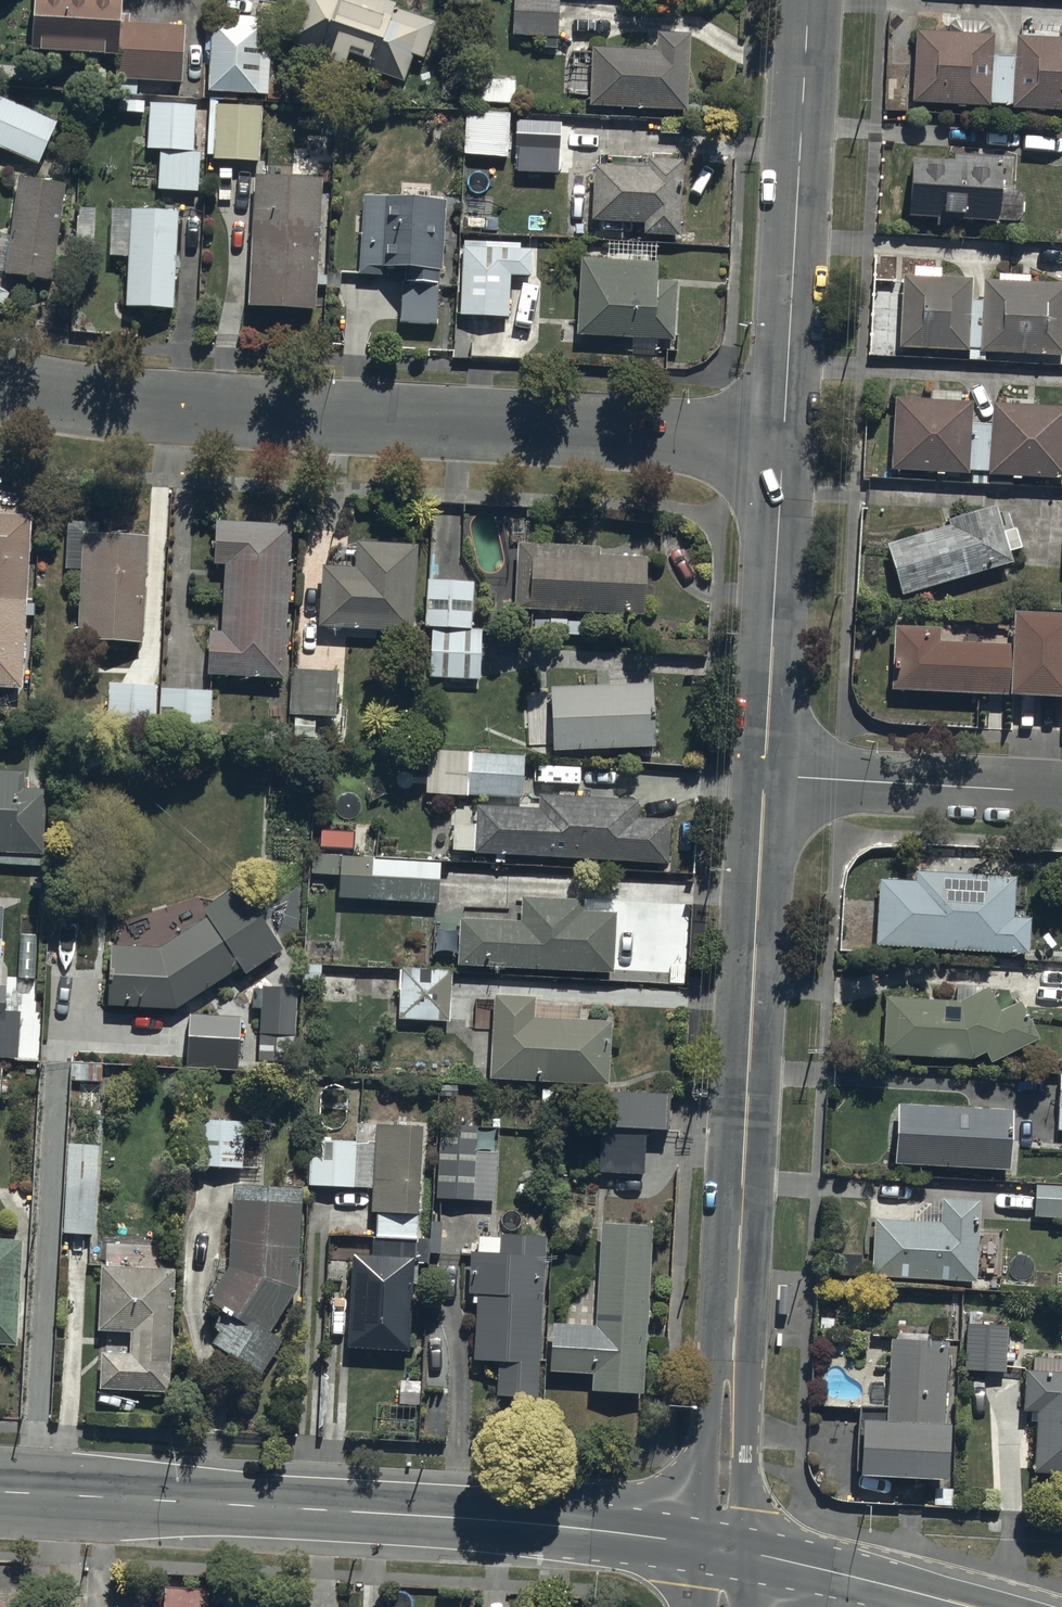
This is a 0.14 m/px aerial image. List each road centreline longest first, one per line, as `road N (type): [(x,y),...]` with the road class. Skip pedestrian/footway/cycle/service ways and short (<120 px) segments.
road 1 (residential): [(783,440),(244,413),(83,399),(0,382)]
road 2 (residential): [(764,776),(722,1548)]
road 3 (secondary): [(0,1492),(531,1523),(722,1548)]
road 4 (residential): [(808,0),(783,440)]
road 5 (residential): [(783,440),(764,776)]
road 6 (residential): [(764,776),(1061,792)]
road 7 (secondary): [(722,1548),(939,1599)]

